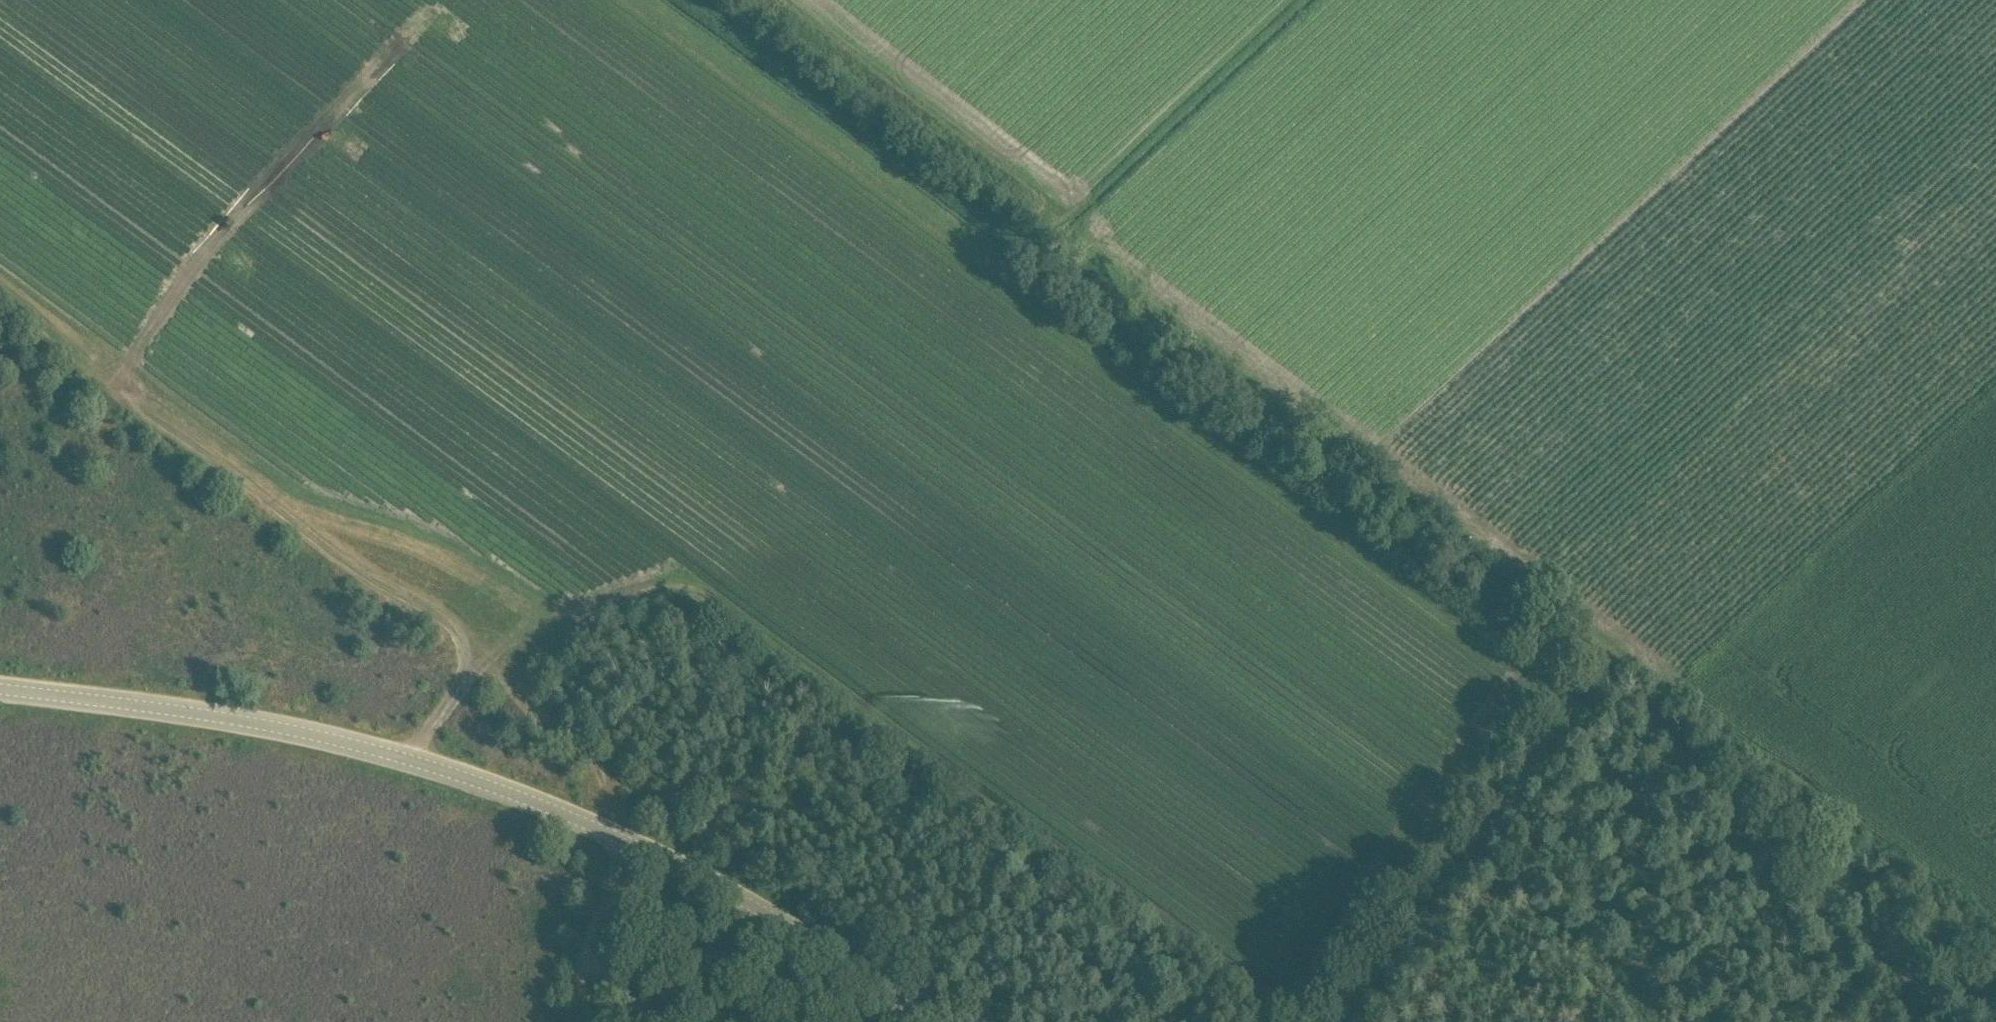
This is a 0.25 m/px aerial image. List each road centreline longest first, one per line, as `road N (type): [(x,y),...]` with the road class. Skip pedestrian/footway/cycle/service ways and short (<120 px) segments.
road 1 (tertiary): [(929,1021),(783,907),(674,846),(503,779),(349,734),(0,686)]
road 2 (track): [(1995,1003),(1622,726)]

